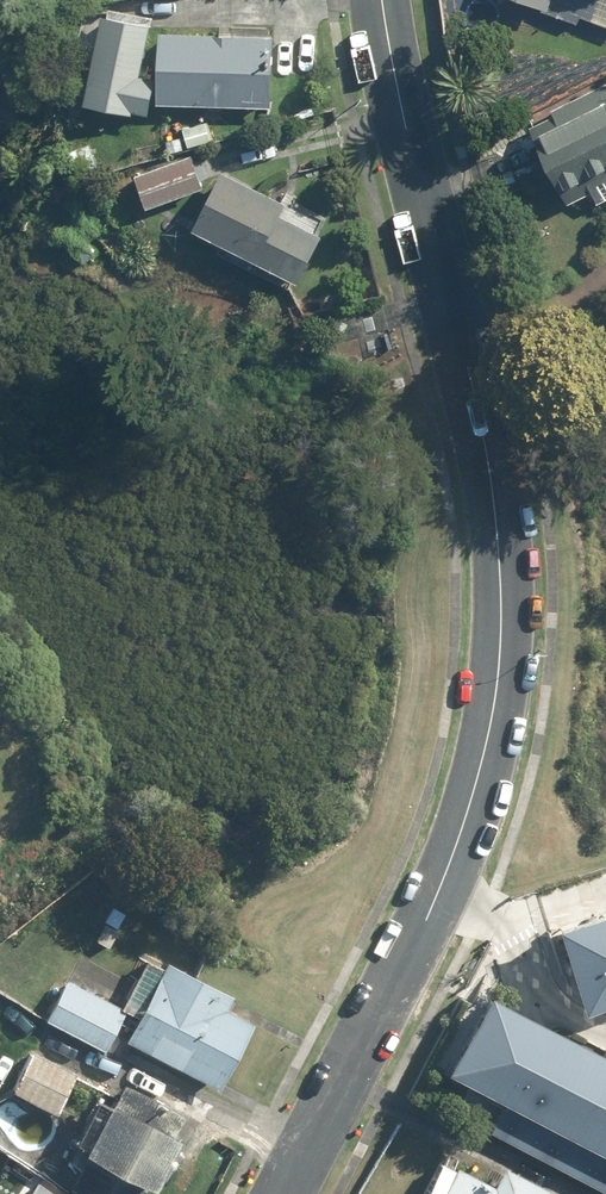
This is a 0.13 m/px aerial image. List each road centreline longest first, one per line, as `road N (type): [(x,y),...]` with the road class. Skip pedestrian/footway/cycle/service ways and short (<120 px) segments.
road 1 (residential): [(382,0),(486,447),(502,628),(480,767),(452,857),(284,1193)]

